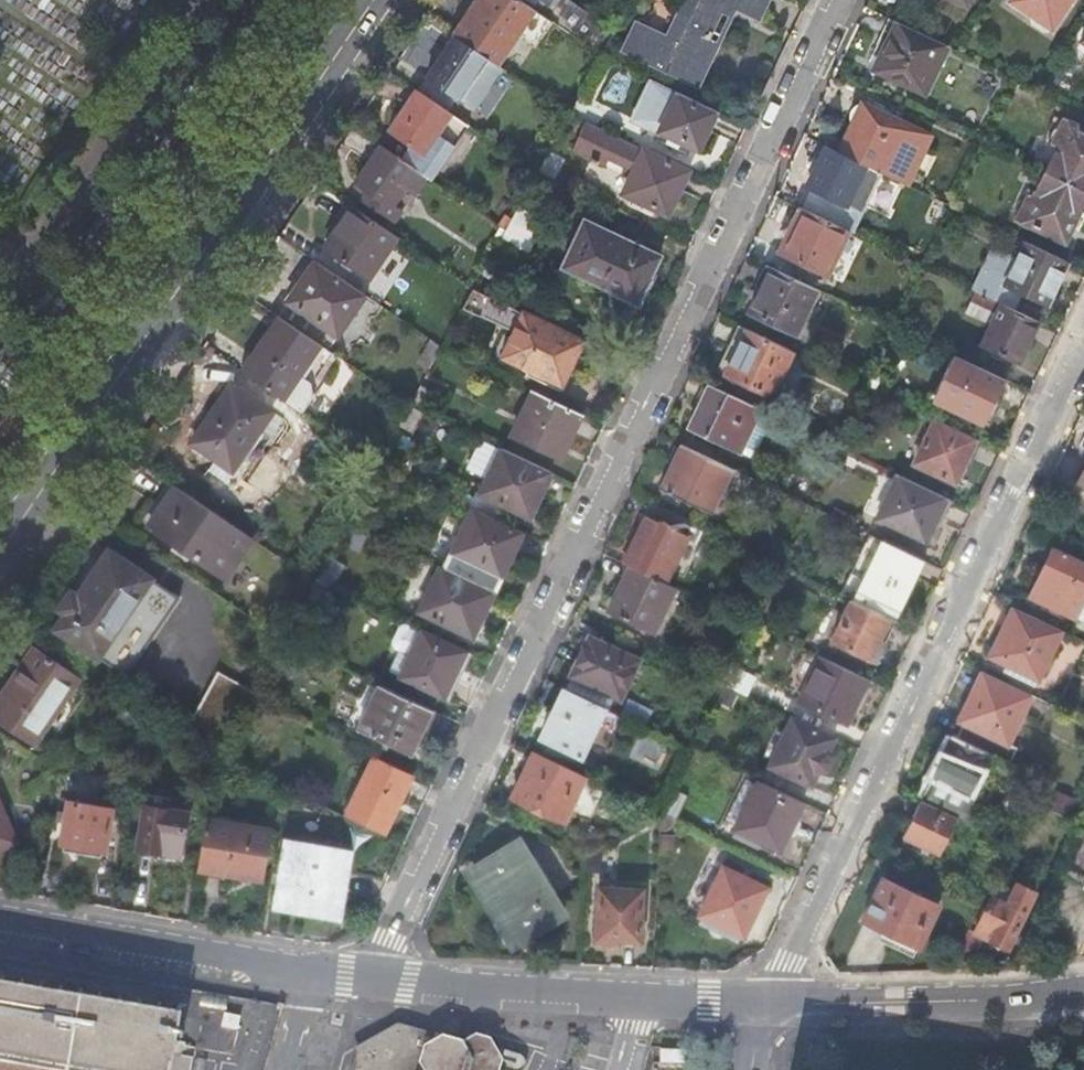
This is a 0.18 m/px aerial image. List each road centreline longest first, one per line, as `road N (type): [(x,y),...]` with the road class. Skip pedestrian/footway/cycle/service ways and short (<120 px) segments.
road 1 (residential): [(836,0),(370,978)]
road 2 (residential): [(1083,346),(770,1005)]
road 3 (tertiary): [(0,553),(373,0)]
road 4 (residential): [(370,978),(770,1005)]
road 5 (residential): [(0,920),(271,970),(370,978)]
road 6 (residential): [(770,1005),(1083,987)]

